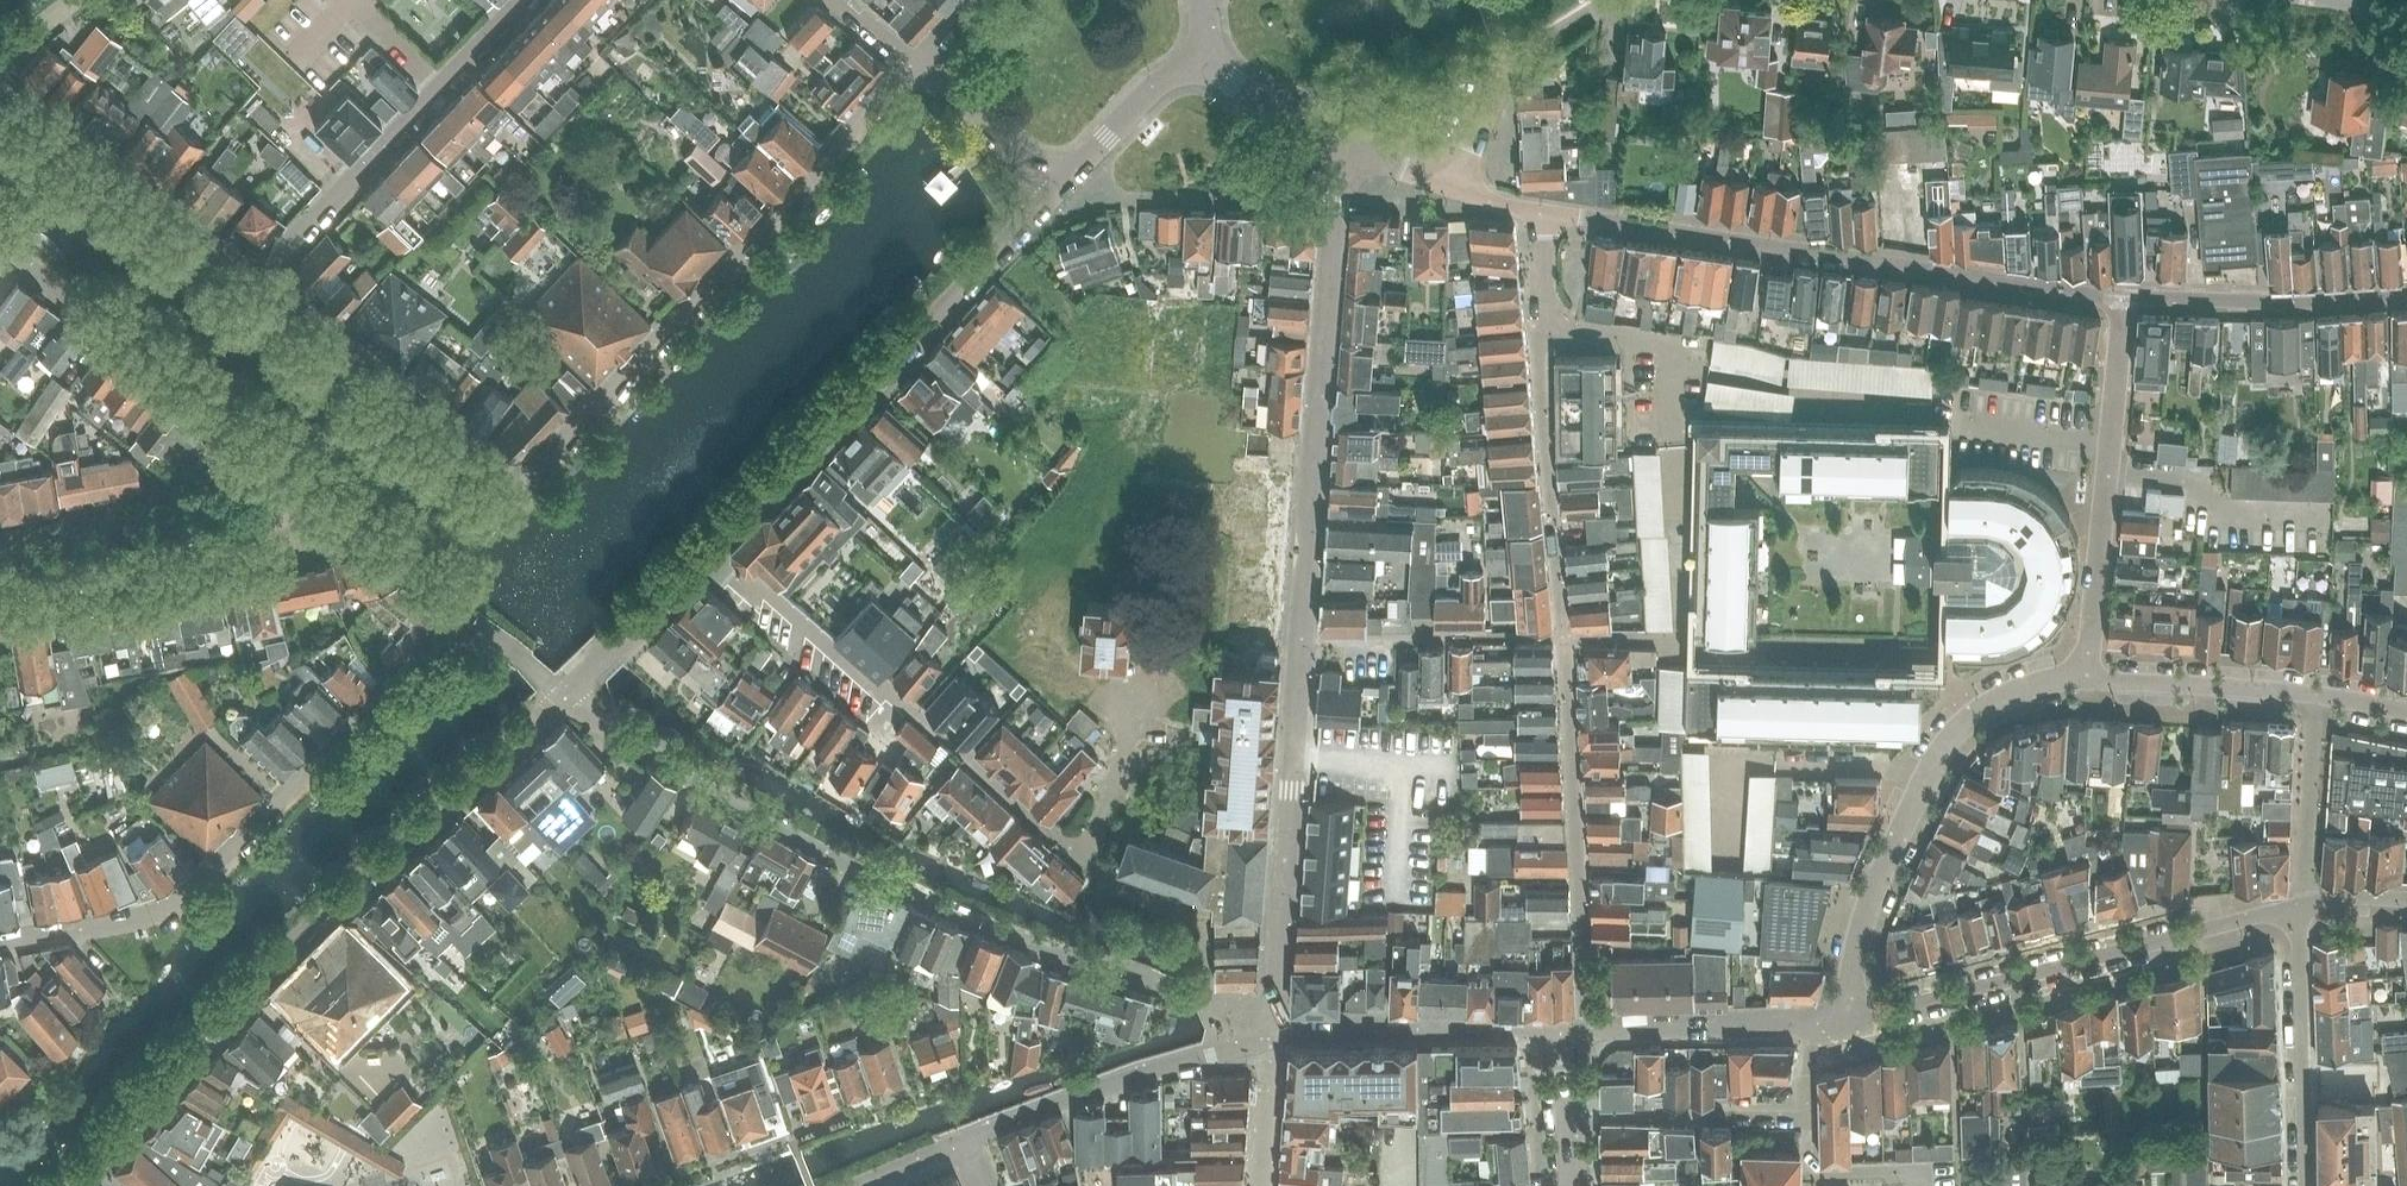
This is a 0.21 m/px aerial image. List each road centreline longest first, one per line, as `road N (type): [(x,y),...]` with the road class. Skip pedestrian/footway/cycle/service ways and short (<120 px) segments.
road 1 (tertiary): [(1274,1027),(1340,152)]
road 2 (residential): [(1212,998),(1090,967),(852,871),(565,700)]
road 3 (residential): [(79,1185),(247,1004),(565,700)]
road 4 (residential): [(1539,216),(1736,236),(2124,297)]
road 5 (residential): [(0,944),(119,925),(183,900),(466,618)]
road 6 (residential): [(532,476),(694,292),(915,63)]
road 7 (residential): [(714,556),(904,363),(1057,184)]
road 8 (residential): [(1840,1022),(2301,904)]
road 9 (residential): [(2087,679),(2004,697),(1944,744),(1906,810),(1862,931),(1840,1022)]
road 10 (residential): [(1264,1027),(1210,1055),(1105,1081),(854,1185)]
road 11 (residential): [(259,280),(525,0)]
road 12 (residential): [(2087,679),(2124,297)]
road 13 (residential): [(287,476),(0,247)]
road 14 (residential): [(0,610),(282,556),(354,532)]
road 15 (residential): [(532,476),(520,481),(259,280)]
road 16 (residential): [(1575,1116),(1815,1118),(1809,1023)]
road 17 (residential): [(259,280),(0,75)]
road 18 (tertiary): [(1274,1027),(1571,1031)]
road 19 (residential): [(0,527),(287,476)]
road 20 (residential): [(2124,297),(2406,293)]
road 21 (residential): [(1571,1031),(1809,1023)]
road 22 (residential): [(1592,0),(1501,86),(1462,184)]
road 23 (residential): [(2315,695),(2087,679)]
road 24 (residential): [(1212,998),(1201,921),(1127,892),(1079,852)]
road 25 (residential): [(885,689),(714,556)]
road 26 (residential): [(2301,904),(2315,695)]
road 27 (residential): [(565,700),(714,556)]
road 28 (residential): [(1057,184),(1147,94),(1205,51)]
road 29 (residential): [(1057,184),(915,63)]
road 30 (tertiary): [(1340,152),(1302,116),(1205,51)]
road 31 (residential): [(466,618),(354,532)]
road 32 (residential): [(565,700),(518,653),(466,618)]
road 33 (residential): [(1462,184),(1340,152)]

